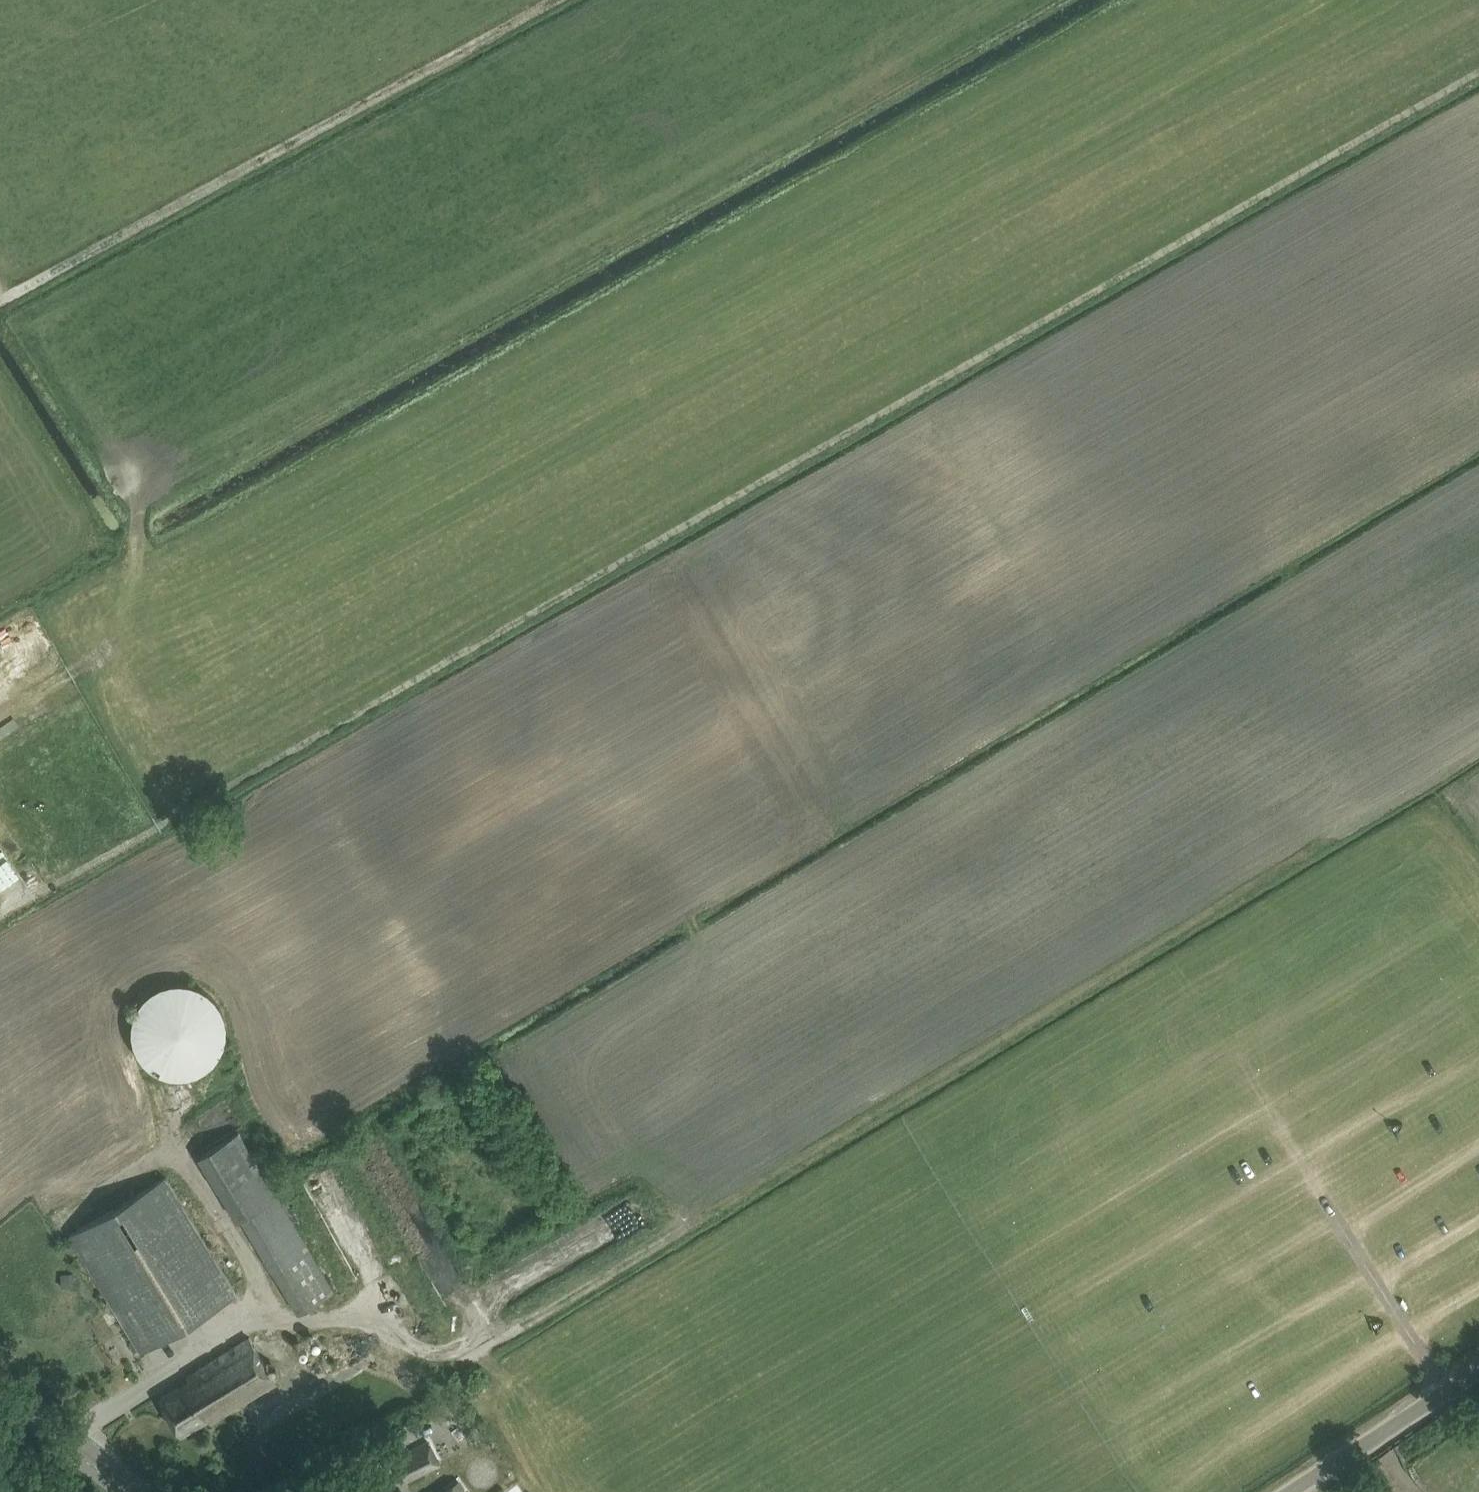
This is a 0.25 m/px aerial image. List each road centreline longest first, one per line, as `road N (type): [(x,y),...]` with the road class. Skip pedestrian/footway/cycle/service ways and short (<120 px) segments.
road 1 (unclassified): [(1289,1491),(1478,1370)]
road 2 (secondary): [(144,1491),(0,1378)]

